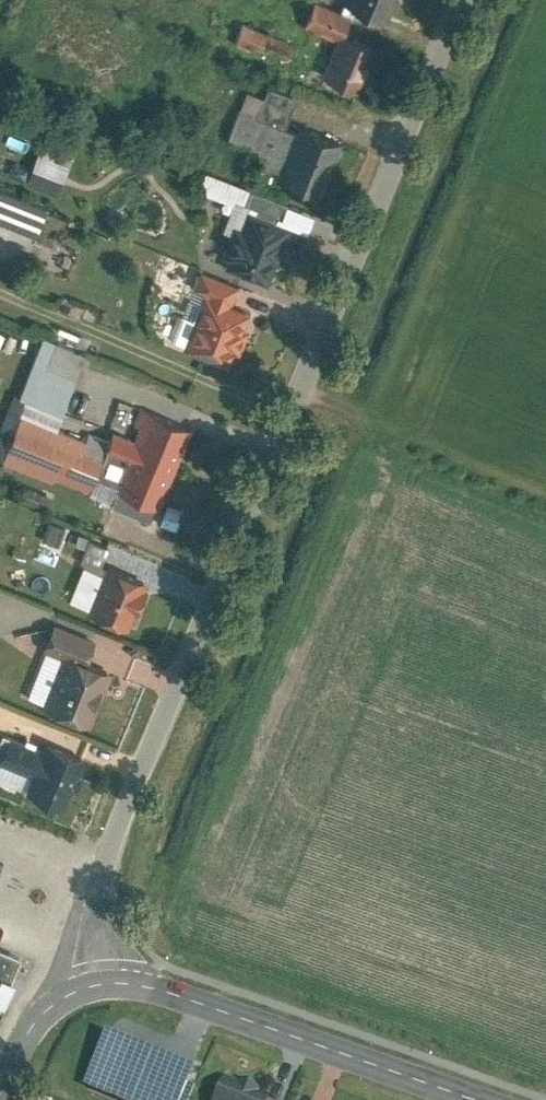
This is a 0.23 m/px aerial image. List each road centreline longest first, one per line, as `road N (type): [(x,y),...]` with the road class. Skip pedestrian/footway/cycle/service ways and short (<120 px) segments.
road 1 (unclassified): [(102,985),(102,867),(439,0)]
road 2 (tertiary): [(102,985),(185,994),(486,1099)]
road 3 (tertiary): [(0,1099),(33,1027),(55,1003),(102,985)]

